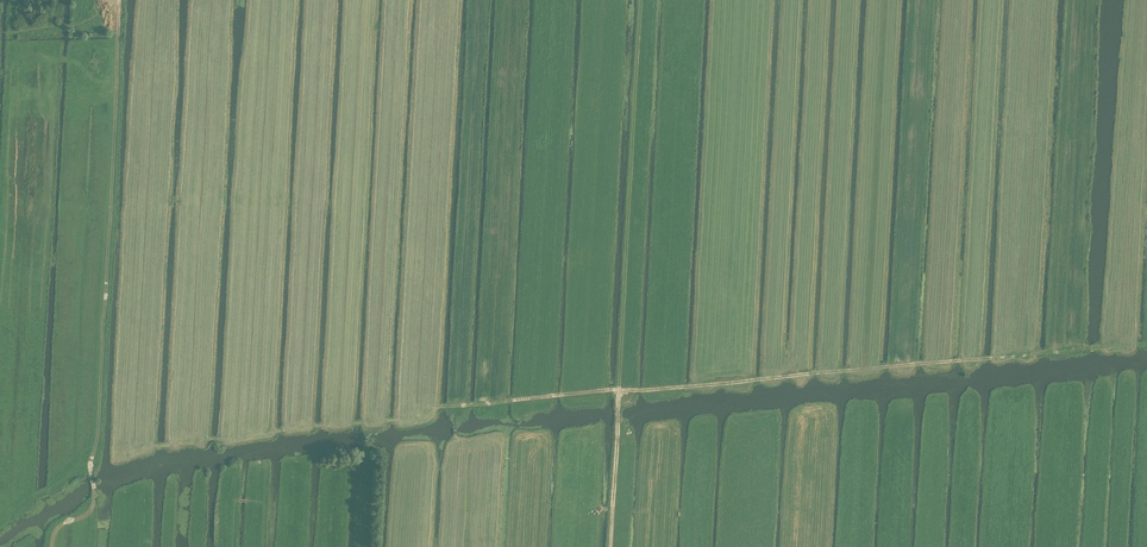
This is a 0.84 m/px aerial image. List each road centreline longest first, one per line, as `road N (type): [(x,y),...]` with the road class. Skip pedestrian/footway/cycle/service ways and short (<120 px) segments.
road 1 (track): [(132,451),(417,419),(451,405),(1146,343)]
road 2 (track): [(610,546),(640,0)]
road 3 (track): [(120,0),(93,501)]

